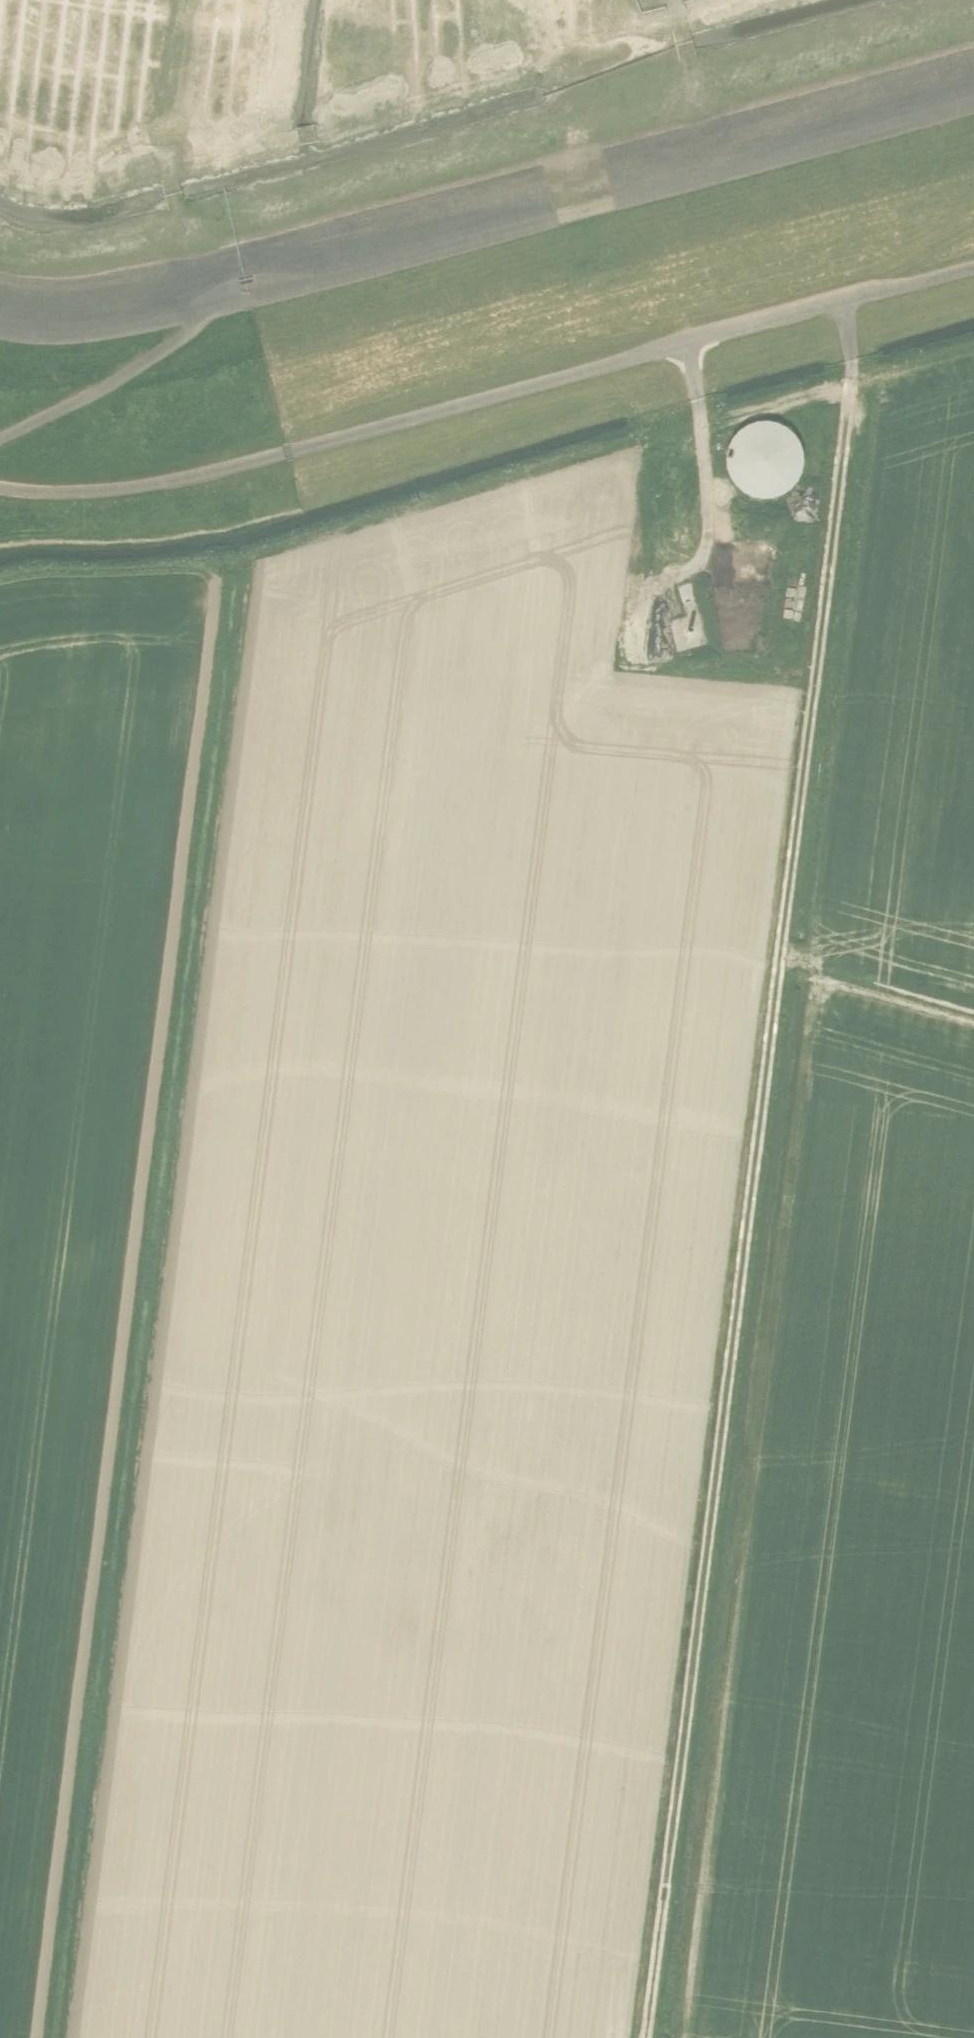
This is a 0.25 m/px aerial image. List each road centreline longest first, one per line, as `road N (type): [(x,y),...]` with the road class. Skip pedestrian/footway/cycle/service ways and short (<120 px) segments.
road 1 (track): [(208,309),(973,98)]
road 2 (track): [(809,703),(852,297),(973,225)]
road 3 (track): [(686,342),(710,531),(696,563),(675,575)]
road 4 (track): [(0,438),(170,346),(208,309)]
road 5 (track): [(0,330),(79,335),(208,309)]

